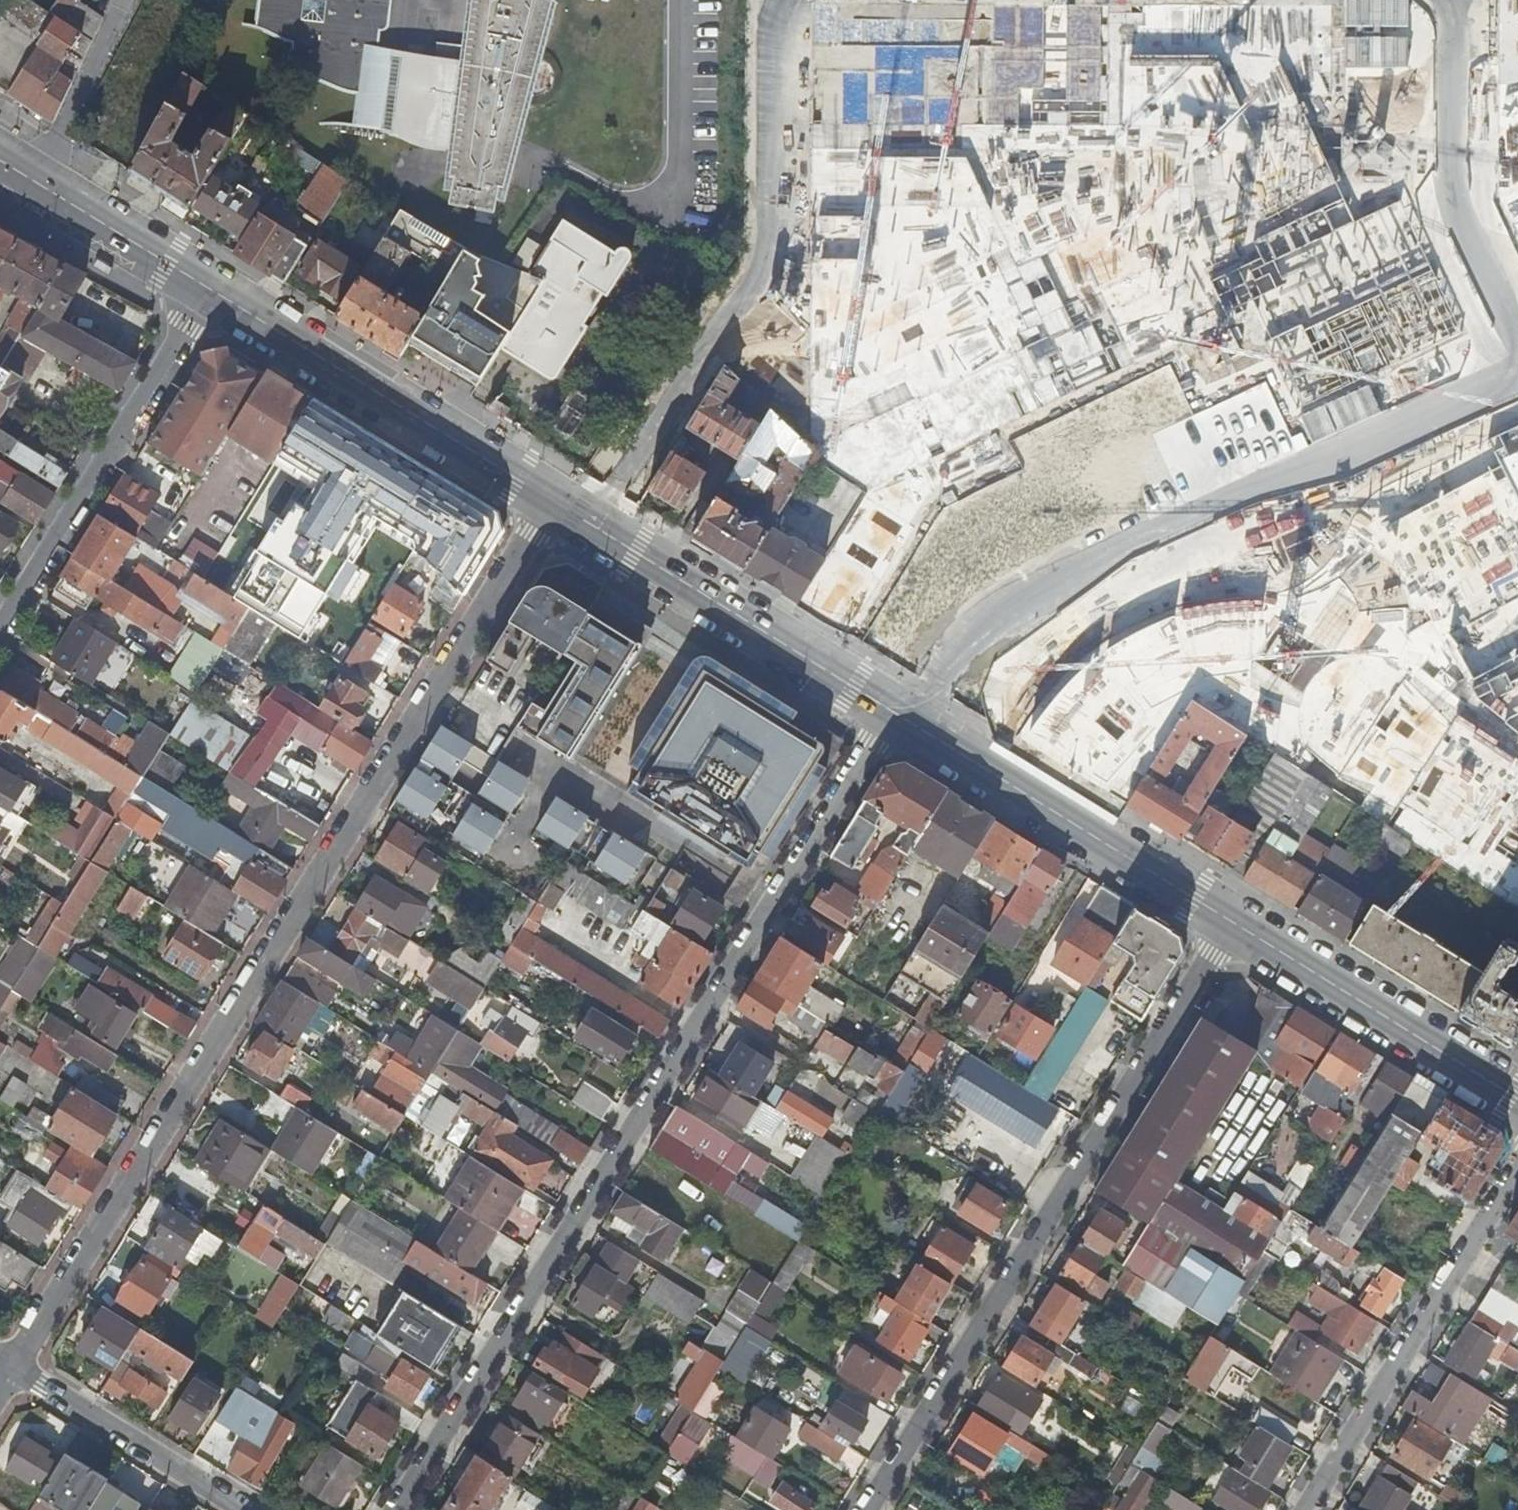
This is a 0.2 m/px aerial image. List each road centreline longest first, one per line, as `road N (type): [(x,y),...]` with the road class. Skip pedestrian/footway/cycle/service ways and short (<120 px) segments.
road 1 (residential): [(15,1366),(550,500)]
road 2 (residential): [(891,712),(401,1509)]
road 3 (residential): [(911,724),(1002,612),(1132,541),(1517,371)]
road 4 (residential): [(866,1509),(1236,924)]
road 5 (residential): [(781,0),(772,26),(763,239),(739,305),(599,530)]
road 6 (residential): [(1517,1165),(1295,1509)]
road 7 (residential): [(210,290),(0,632)]
road 8 (primary): [(550,500),(210,290)]
road 9 (primary): [(1236,924),(911,724)]
road 10 (primary): [(891,712),(599,530)]
road 11 (residential): [(1517,320),(1454,202),(1452,23),(1439,0)]
road 12 (primary): [(1517,1098),(1236,924)]
road 13 (residential): [(251,1509),(15,1366)]
road 14 (primary): [(210,290),(0,162)]

